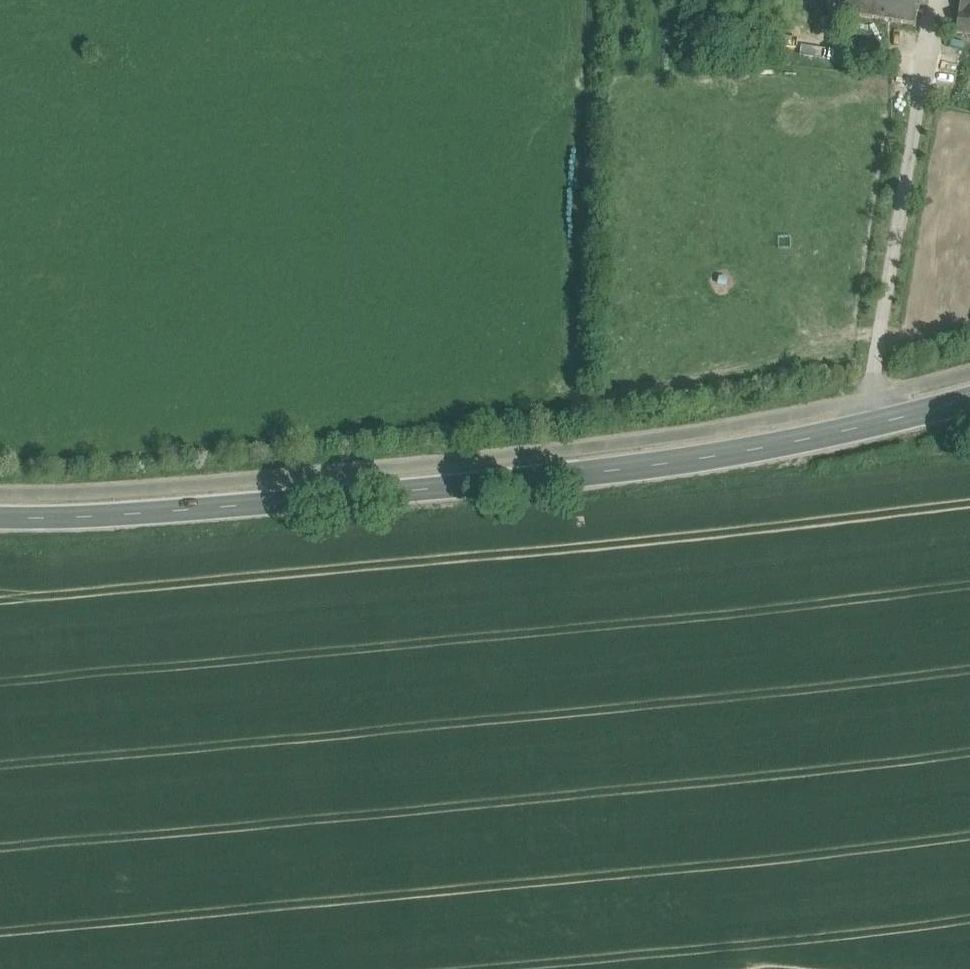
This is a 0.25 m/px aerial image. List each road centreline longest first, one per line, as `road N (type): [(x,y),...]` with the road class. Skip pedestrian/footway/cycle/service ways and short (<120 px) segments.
road 1 (secondary): [(0,517),(324,498),(650,465),(875,424),(969,397)]

